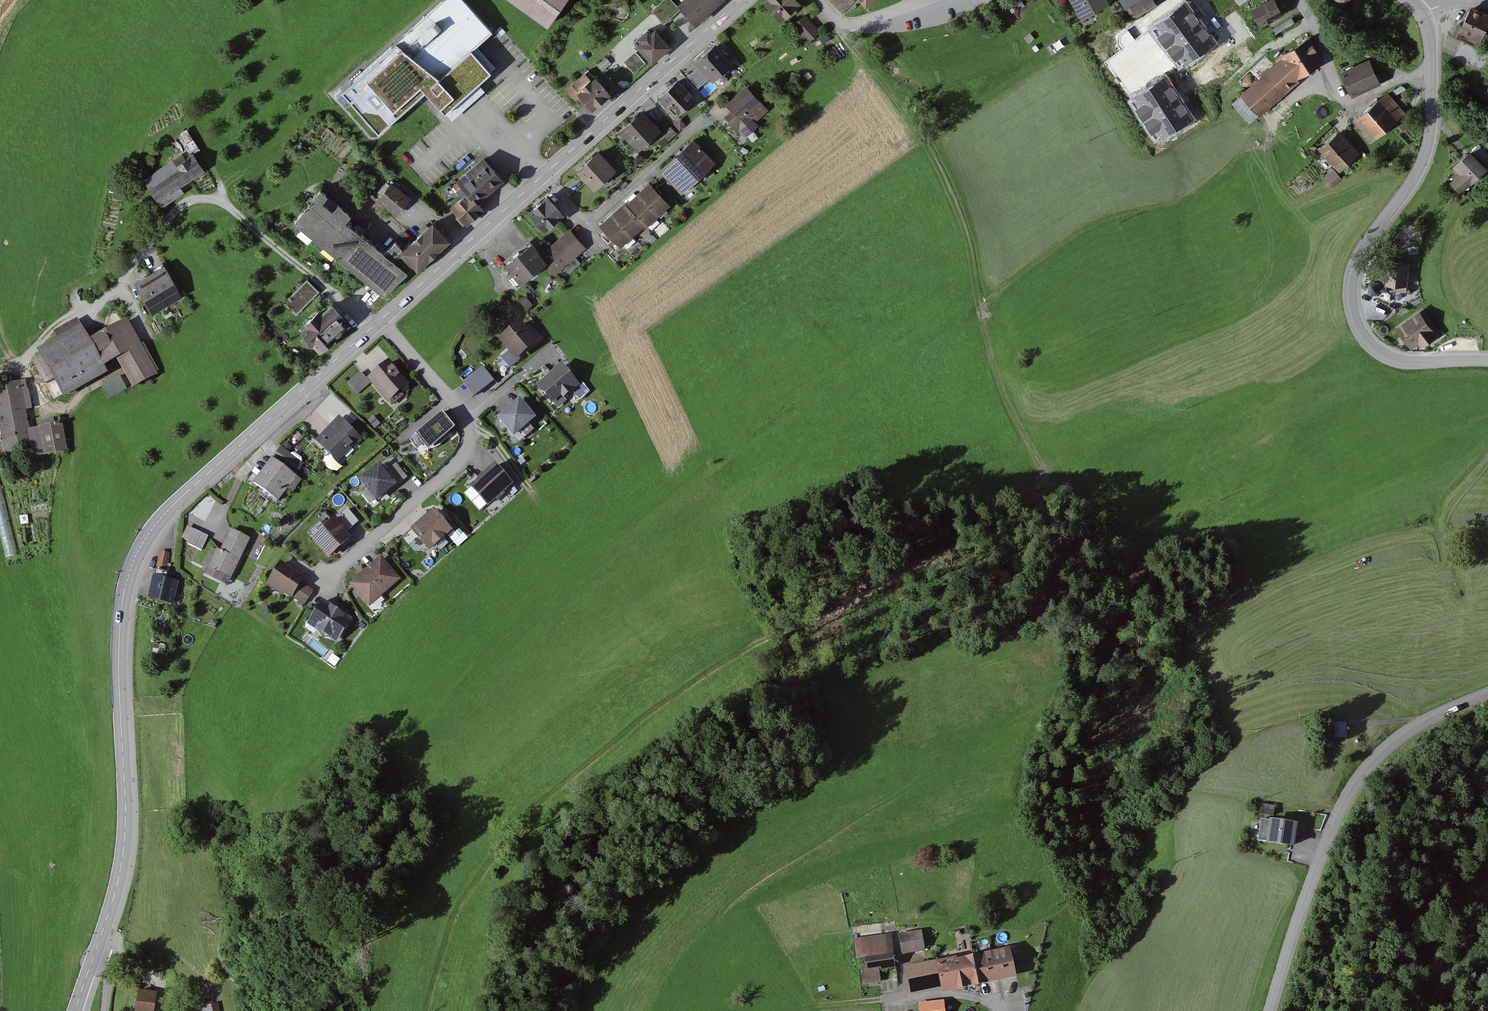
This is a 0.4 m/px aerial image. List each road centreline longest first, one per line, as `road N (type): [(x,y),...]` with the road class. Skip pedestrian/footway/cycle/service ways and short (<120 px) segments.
road 1 (track): [(837,22),(936,168),(959,225),(987,351),(1045,483),(1035,503),(783,609)]
road 2 (tertiary): [(94,956),(124,854),(120,622),(134,560),(182,497),(374,325)]
road 3 (residential): [(374,325),(230,209),(191,199),(117,294),(57,325),(37,347)]
road 4 (tertiary): [(1430,76),(1424,158),(1356,264),(1354,309),(1362,334),(1388,357),(1487,359)]
road 5 (tertiary): [(1487,694),(1412,730),(1359,778),(1318,861),(1271,1010)]
road 6 (track): [(979,309),(1088,225),(1185,199),(1268,135)]
road 7 (residential): [(380,320),(471,438),(465,456),(338,571)]
road 8 (tertiary): [(544,175),(740,0)]
road 9 (residential): [(544,175),(581,216),(597,216),(726,107)]
road 10 (tertiary): [(380,320),(544,175)]
road 11 (residential): [(1302,0),(1318,27),(1345,44),(1410,78),(1430,76)]
road 12 (track): [(215,201),(310,110)]
road 13 (residential): [(930,1),(846,25),(821,0)]

